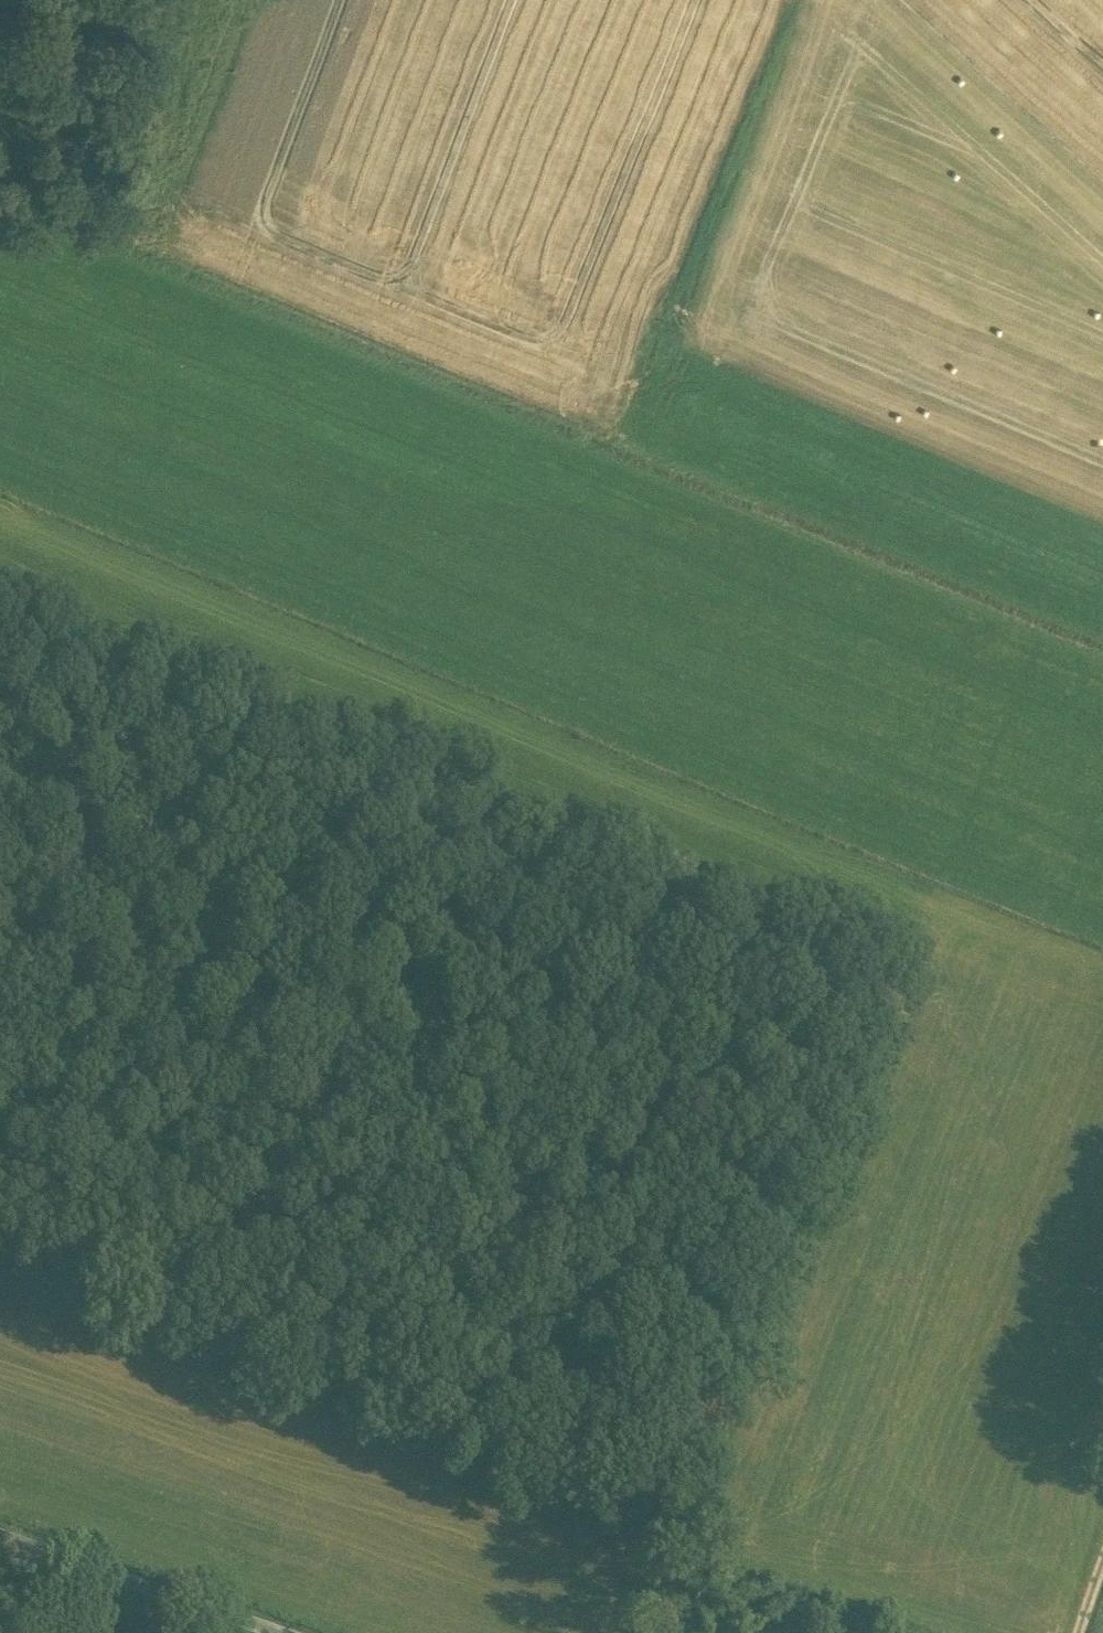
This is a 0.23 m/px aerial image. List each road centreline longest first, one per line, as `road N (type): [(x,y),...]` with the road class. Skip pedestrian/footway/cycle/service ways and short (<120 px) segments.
road 1 (tertiary): [(0,1532),(284,1632)]

